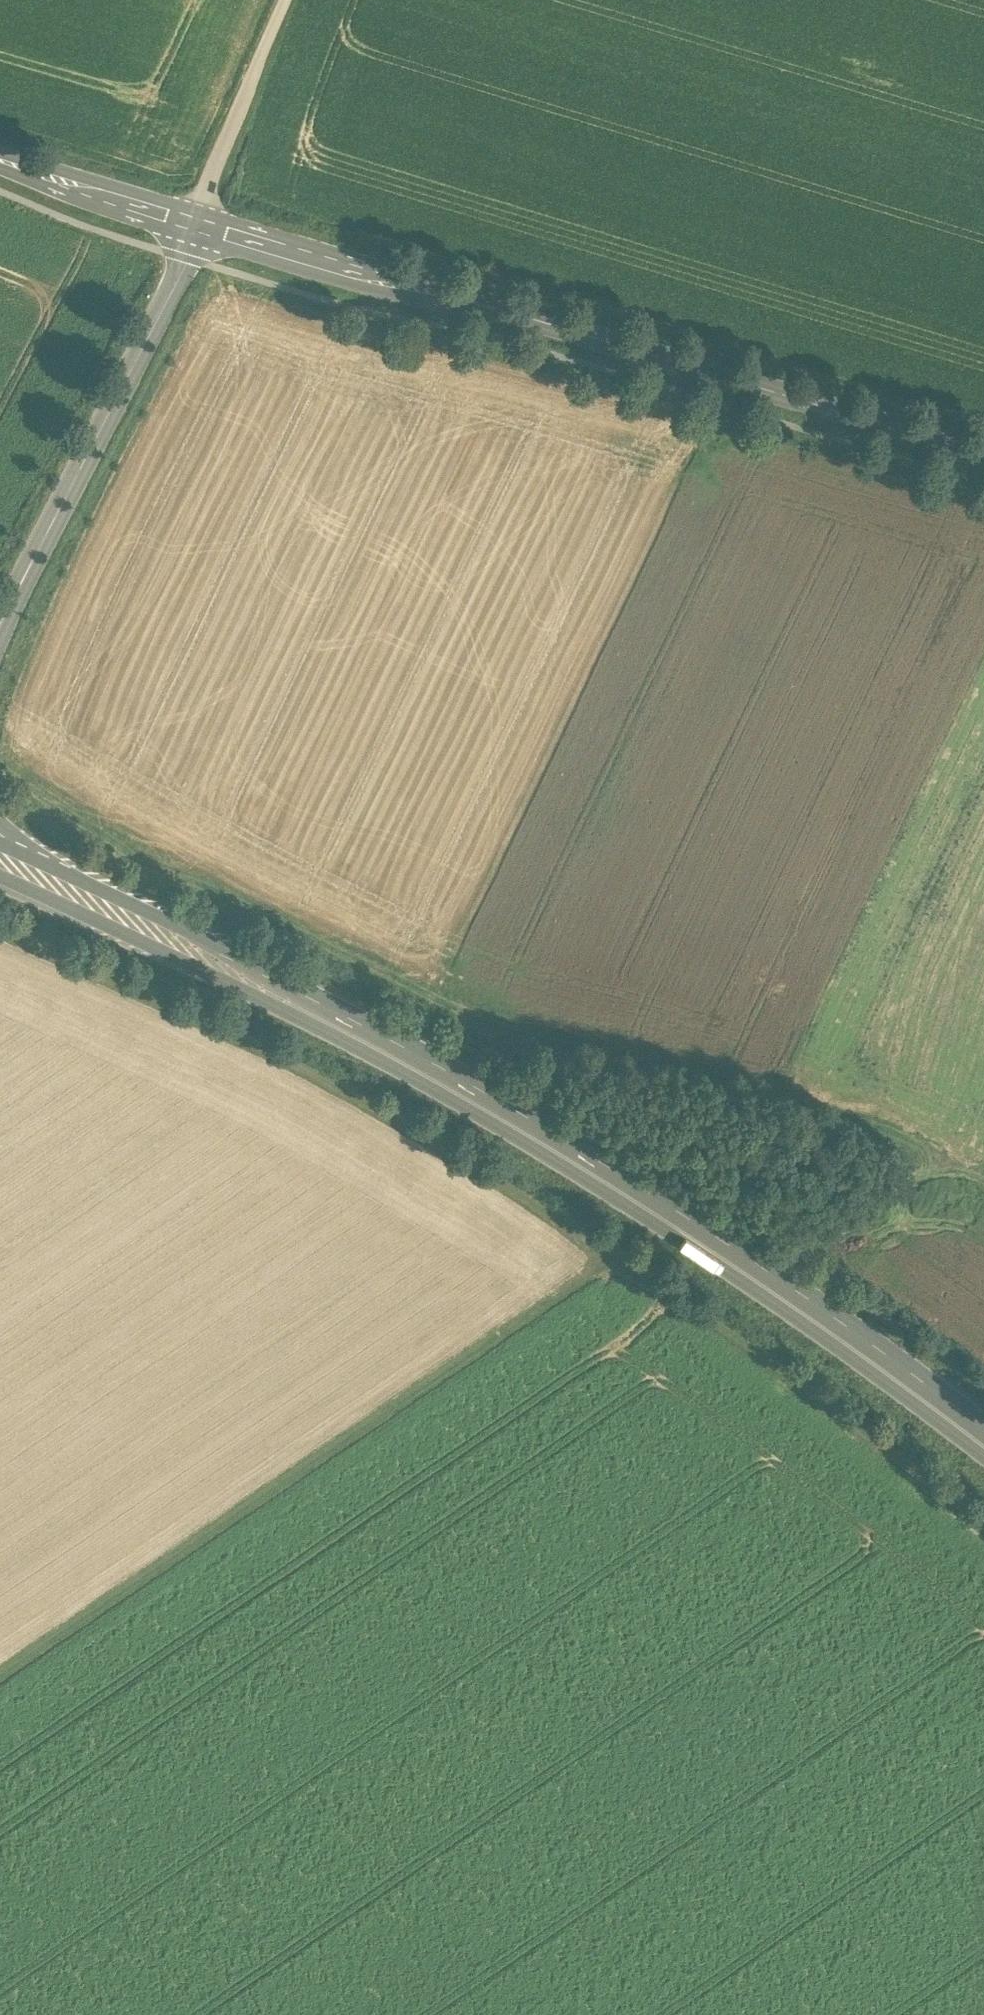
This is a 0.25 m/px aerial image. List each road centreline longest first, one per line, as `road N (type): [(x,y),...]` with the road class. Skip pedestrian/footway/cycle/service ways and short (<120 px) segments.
road 1 (primary): [(983,1435),(637,1186),(476,1092),(44,887)]
road 2 (track): [(983,1180),(828,1117),(541,1053),(449,1021),(184,891),(62,818)]
road 3 (tertiary): [(196,231),(983,466)]
road 4 (track): [(0,1676),(550,1302),(606,1255)]
road 5 (track): [(606,1255),(349,1100),(0,942)]
road 6 (track): [(606,1255),(802,1387),(983,1538)]
road 7 (primary): [(196,231),(0,622)]
road 8 (tertiary): [(0,170),(196,231)]

